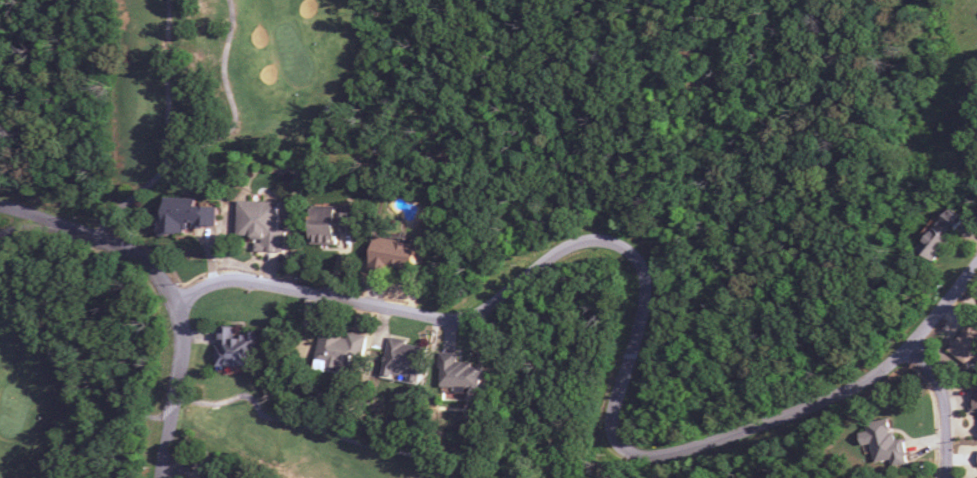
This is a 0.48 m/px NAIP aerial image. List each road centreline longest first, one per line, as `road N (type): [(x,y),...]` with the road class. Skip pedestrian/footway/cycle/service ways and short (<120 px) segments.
road 1 (residential): [(173,302),(227,281),(260,282),(450,316),(482,310),(571,246),(600,240),(626,249),(644,277),(617,431),(636,453),(668,454),(846,392),(889,365),(976,265)]
road 2 (residential): [(163,477),(182,323),(168,290),(147,263),(115,245),(0,206)]
road 3 (residential): [(906,348),(938,386),(947,477)]

